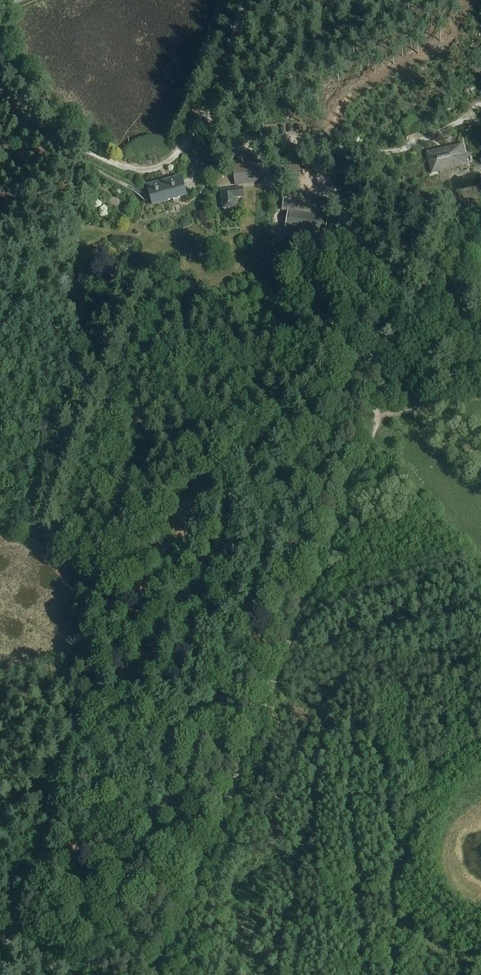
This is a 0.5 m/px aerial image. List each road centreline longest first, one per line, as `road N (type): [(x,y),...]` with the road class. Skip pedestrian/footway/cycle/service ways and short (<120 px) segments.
road 1 (track): [(251,0),(231,75),(207,121),(166,162),(145,170),(91,152),(0,69)]
road 2 (track): [(207,121),(248,149),(397,152),(479,112)]
road 3 (track): [(375,412),(428,415),(480,460)]

